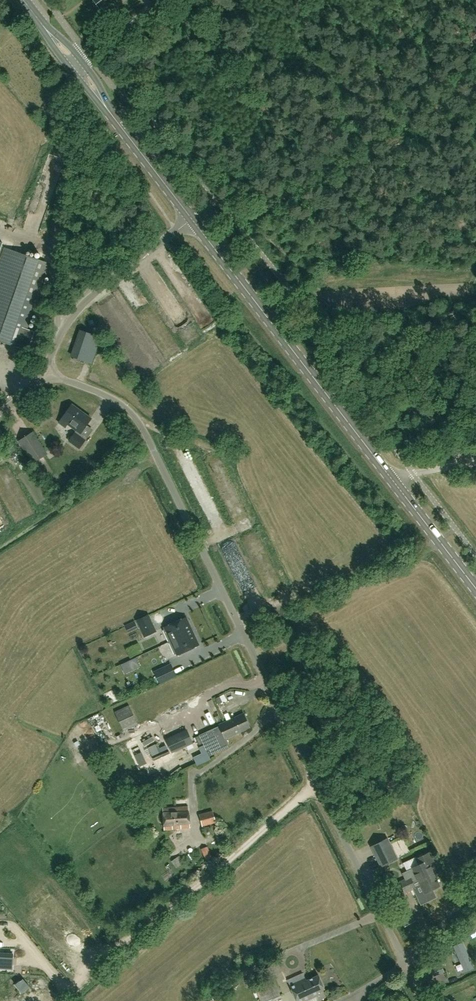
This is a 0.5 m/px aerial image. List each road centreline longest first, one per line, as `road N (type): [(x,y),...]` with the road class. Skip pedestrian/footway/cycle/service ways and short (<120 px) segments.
road 1 (unclassified): [(406,956),(140,423),(122,404),(42,372)]
road 2 (secondary): [(475,591),(193,219)]
road 3 (unclassified): [(42,372),(91,299),(193,219)]

